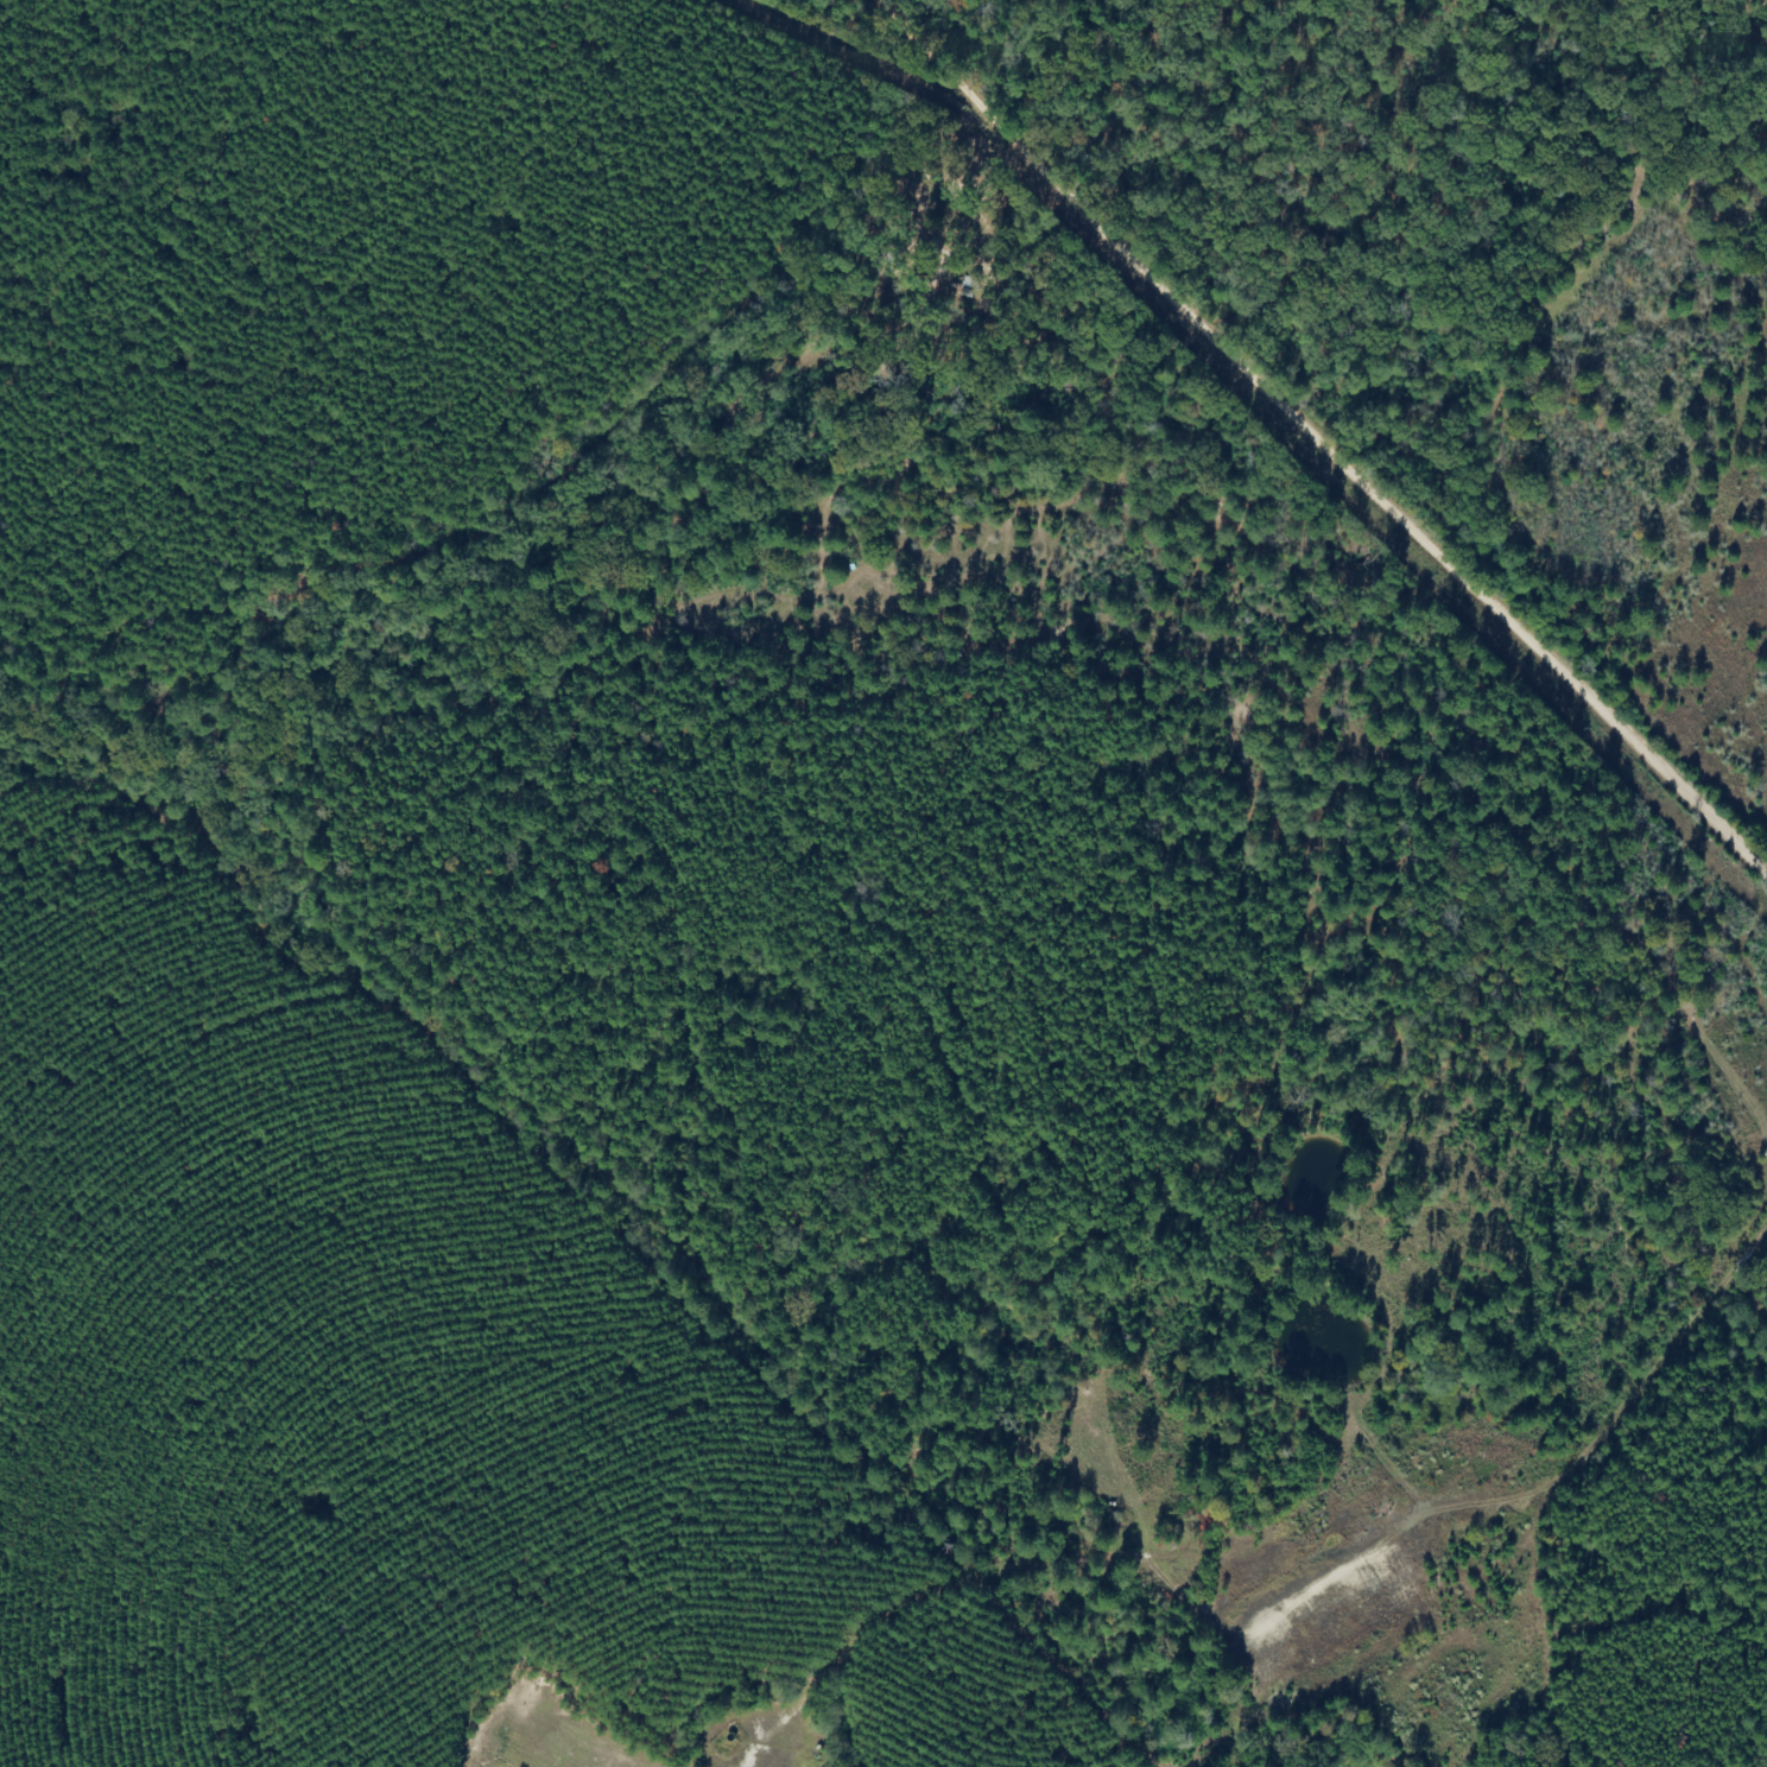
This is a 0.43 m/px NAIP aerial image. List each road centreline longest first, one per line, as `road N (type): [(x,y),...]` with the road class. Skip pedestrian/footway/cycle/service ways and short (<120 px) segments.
road 1 (residential): [(1766,901),(860,0)]
road 2 (residential): [(1766,1207),(1525,1477)]

